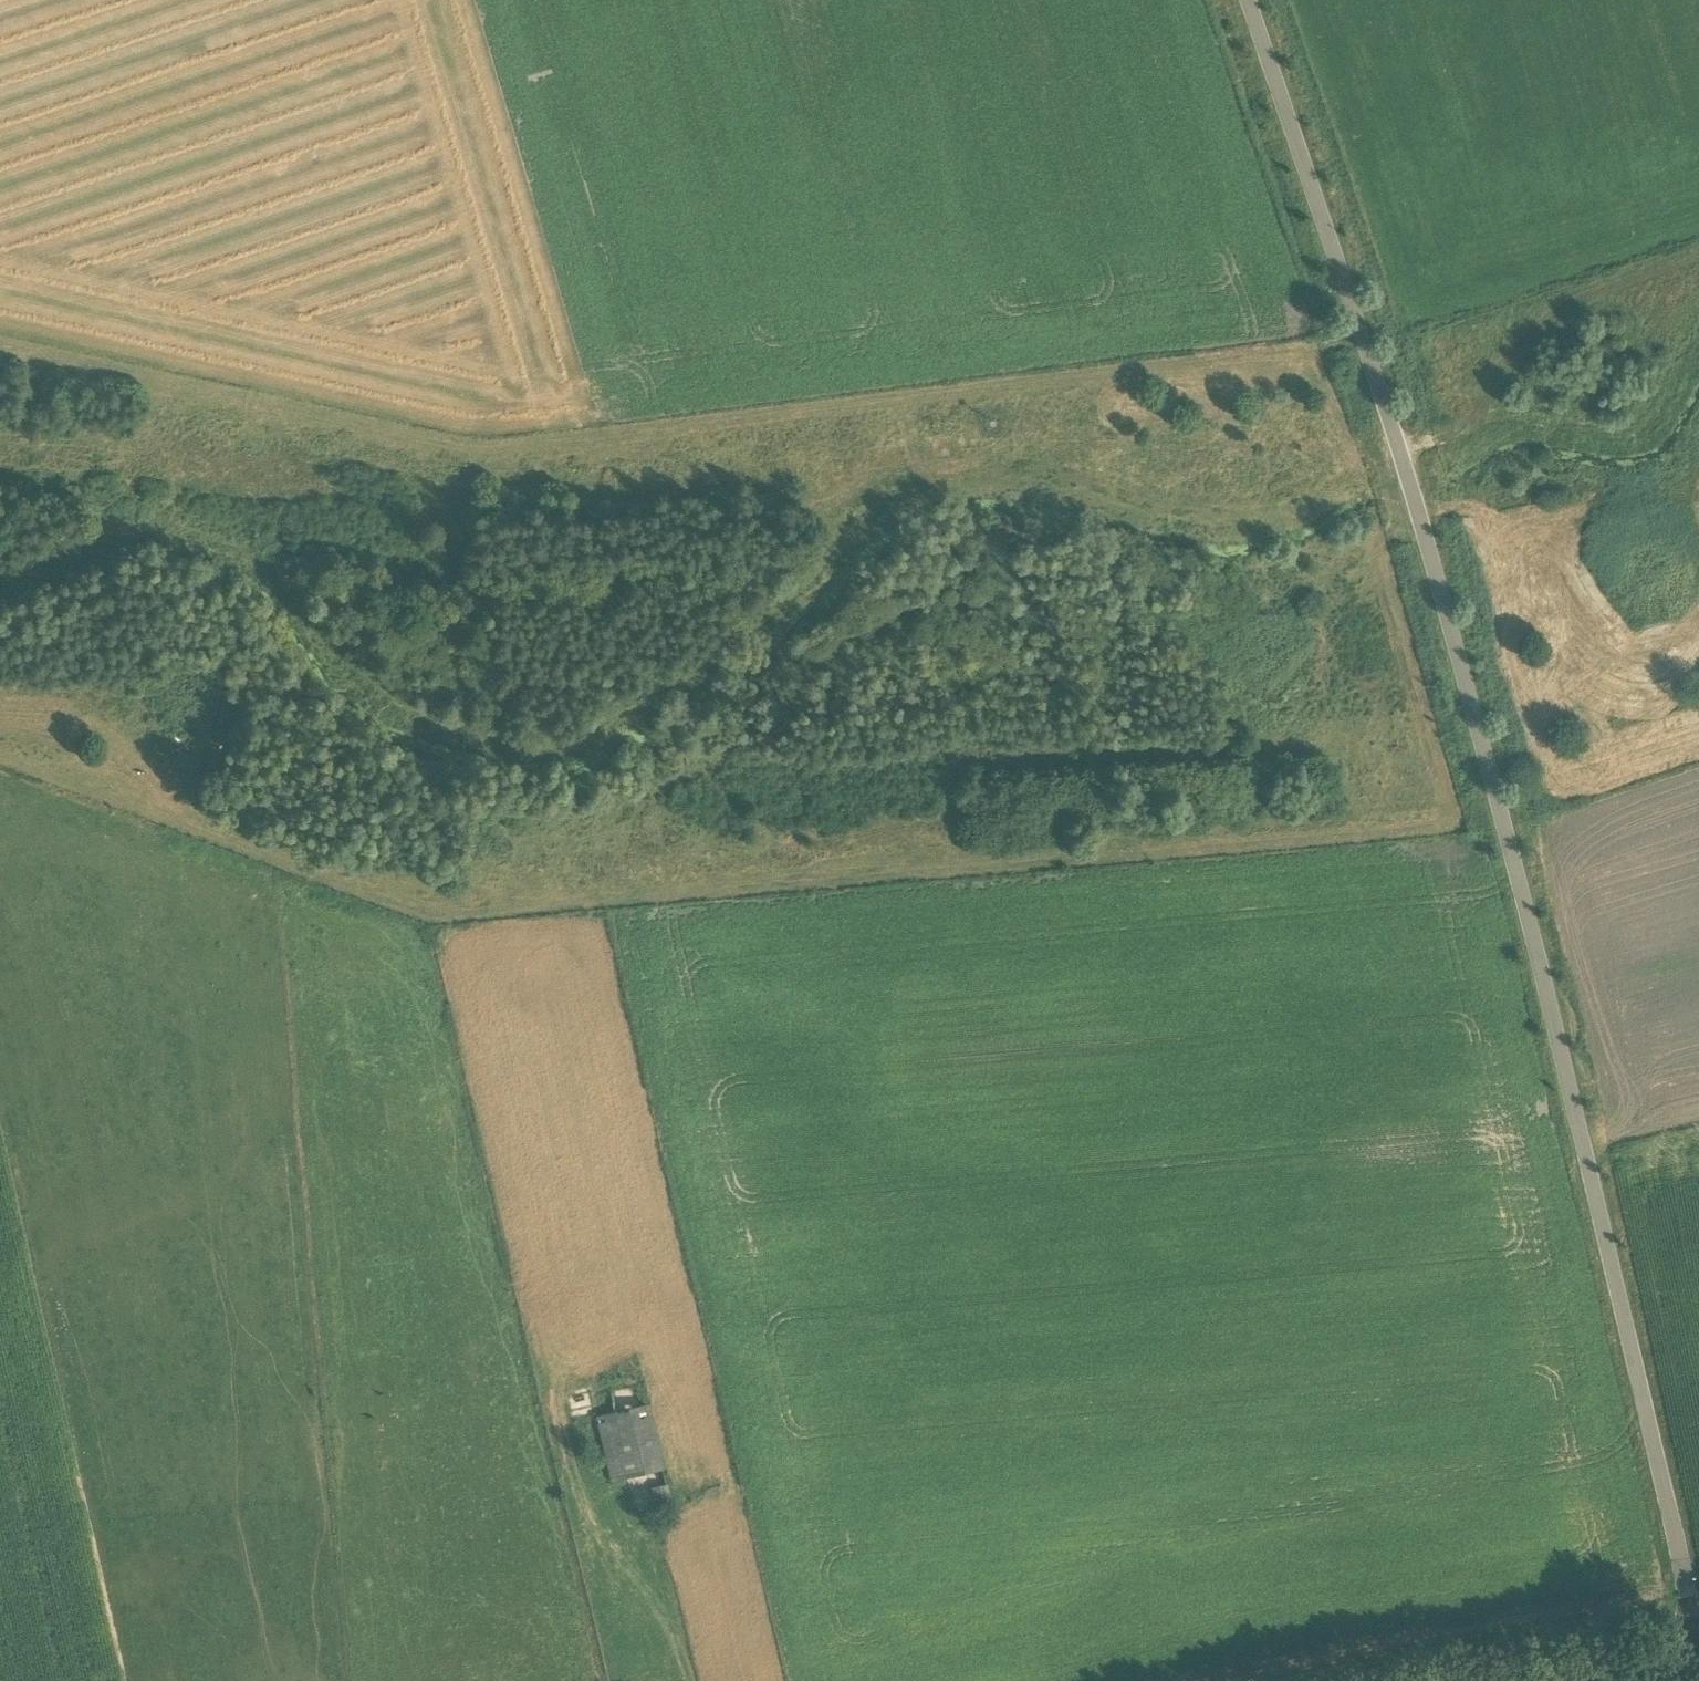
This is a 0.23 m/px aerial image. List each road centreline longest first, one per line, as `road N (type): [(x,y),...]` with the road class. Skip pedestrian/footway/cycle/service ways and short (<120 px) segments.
road 1 (unclassified): [(1697,1654),(1518,860),(1402,449),(1248,0)]
road 2 (tertiary): [(1557,1680),(1697,1654)]

